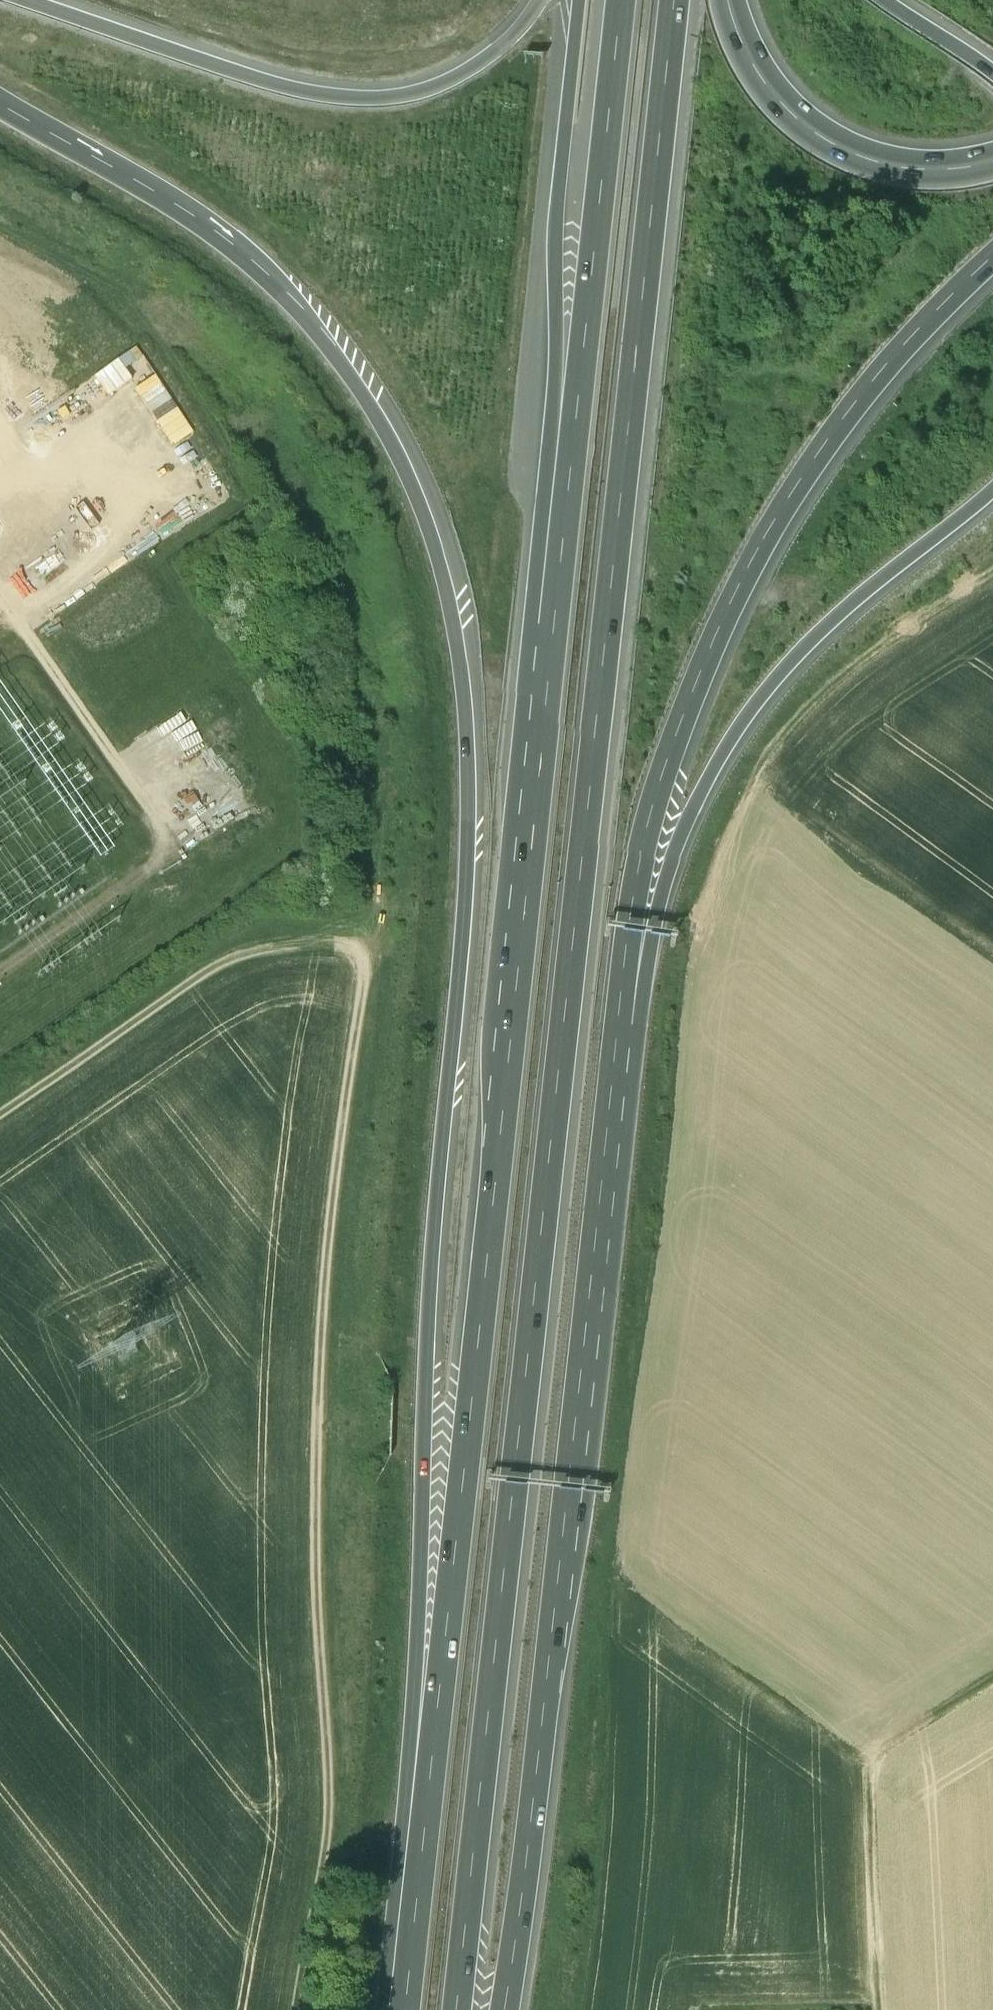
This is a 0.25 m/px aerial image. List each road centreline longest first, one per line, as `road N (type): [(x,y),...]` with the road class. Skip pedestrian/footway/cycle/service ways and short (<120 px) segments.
road 1 (motorway): [(458,2009),(676,0)]
road 2 (motorway): [(0,104),(180,208),(268,273),(334,342),(391,420),(458,598),(472,842),(420,1429),(429,1768)]
road 3 (track): [(0,1115),(222,963),(329,940),(358,957),(364,976),(320,1348),(329,1824),(292,2009)]
road 4 (motorway): [(543,677),(429,1768)]
road 5 (motorway): [(506,2009),(625,1030)]
road 6 (motorway): [(625,1030),(654,814),(733,602),(790,501),(870,383),(992,251)]
road 7 (motorway): [(622,0),(543,677)]
road 8 (motorway): [(578,0),(534,608),(543,677)]
road 9 (motorway): [(625,1030),(690,809),(749,714),(874,585),(992,491)]
road 10 (motorway): [(540,0),(509,37),(456,76),(410,92),(351,97),(284,87),(24,0)]
road 11 (track): [(883,2009),(871,1787),(880,1757),(992,1683)]
road 12 (motorway): [(992,162),(892,167),(811,129),(767,75),(737,0)]
road 13 (motorway): [(429,1768),(404,2009)]
road 14 (motorway): [(992,75),(883,0)]

